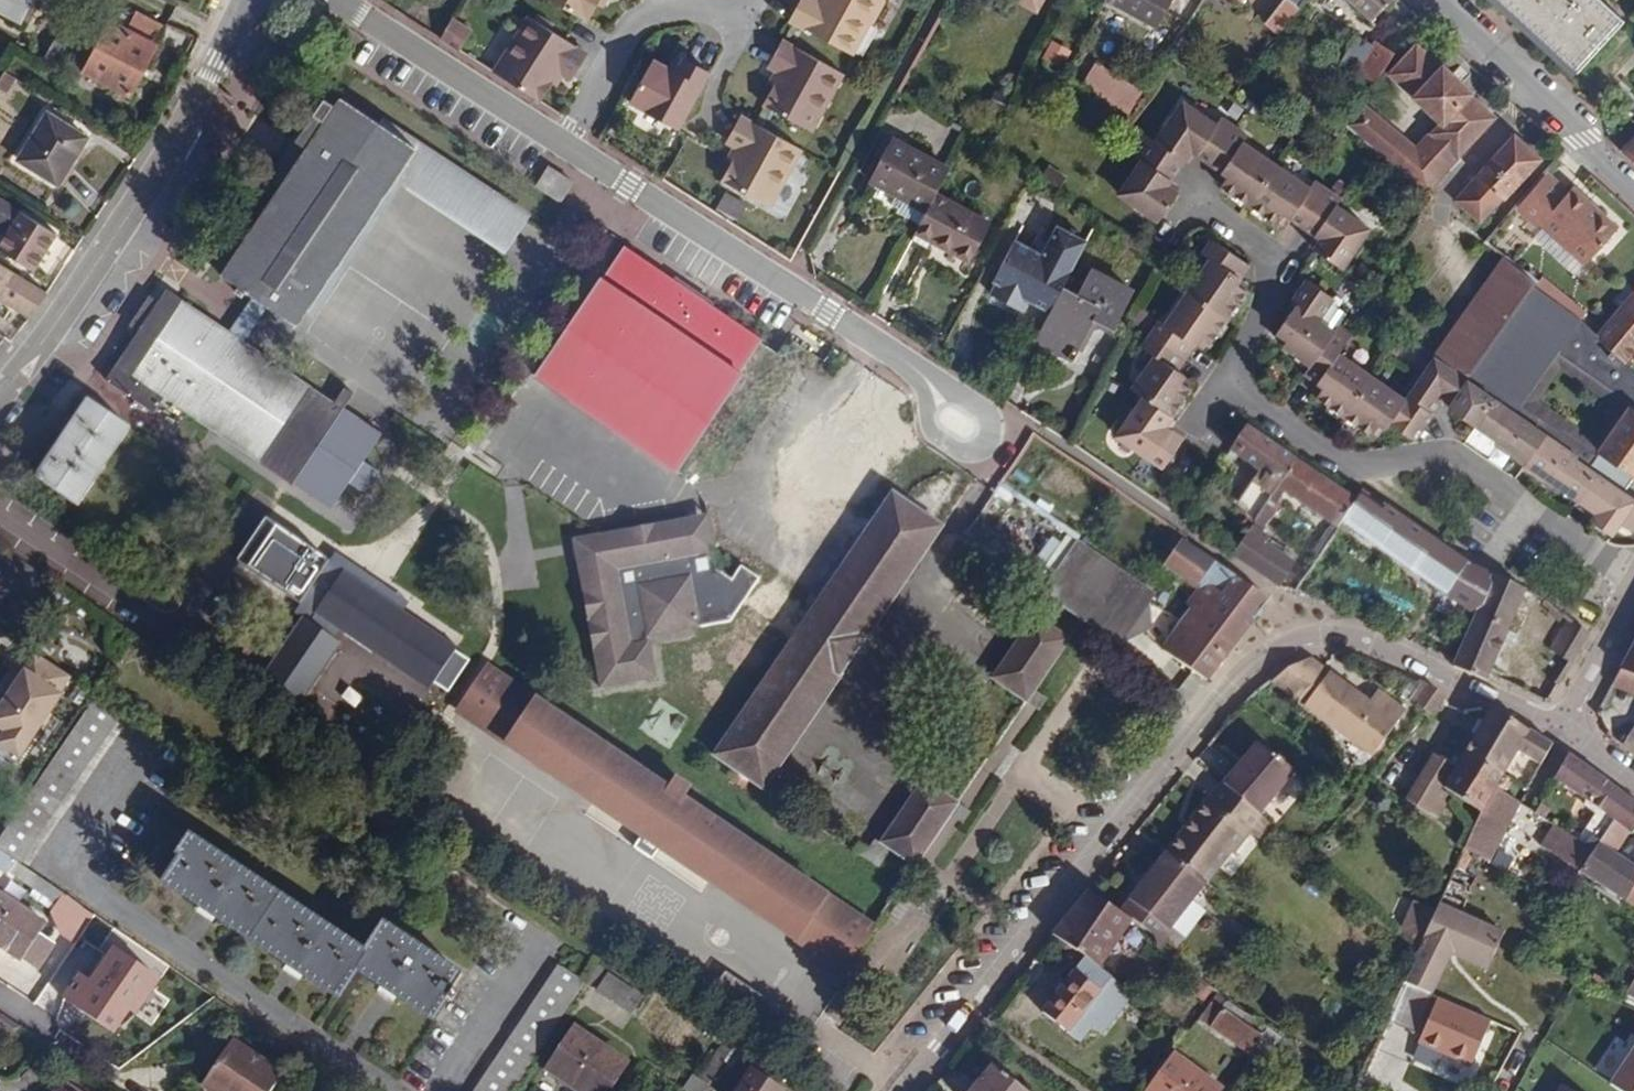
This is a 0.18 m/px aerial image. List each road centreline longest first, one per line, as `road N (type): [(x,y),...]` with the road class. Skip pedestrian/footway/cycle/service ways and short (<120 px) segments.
road 1 (residential): [(1567,727),(1345,630),(1295,636),(1207,705),(899,1090)]
road 2 (residential): [(339,0),(961,403)]
road 3 (residential): [(1633,581),(1447,452),(1348,465),(1228,381)]
road 4 (tertiary): [(0,392),(53,329),(178,130),(246,0)]
road 5 (residential): [(1228,381),(1286,261),(1198,204),(1167,246)]
road 6 (residential): [(1633,185),(1430,0)]
road 7 (residential): [(1633,598),(1567,727)]

